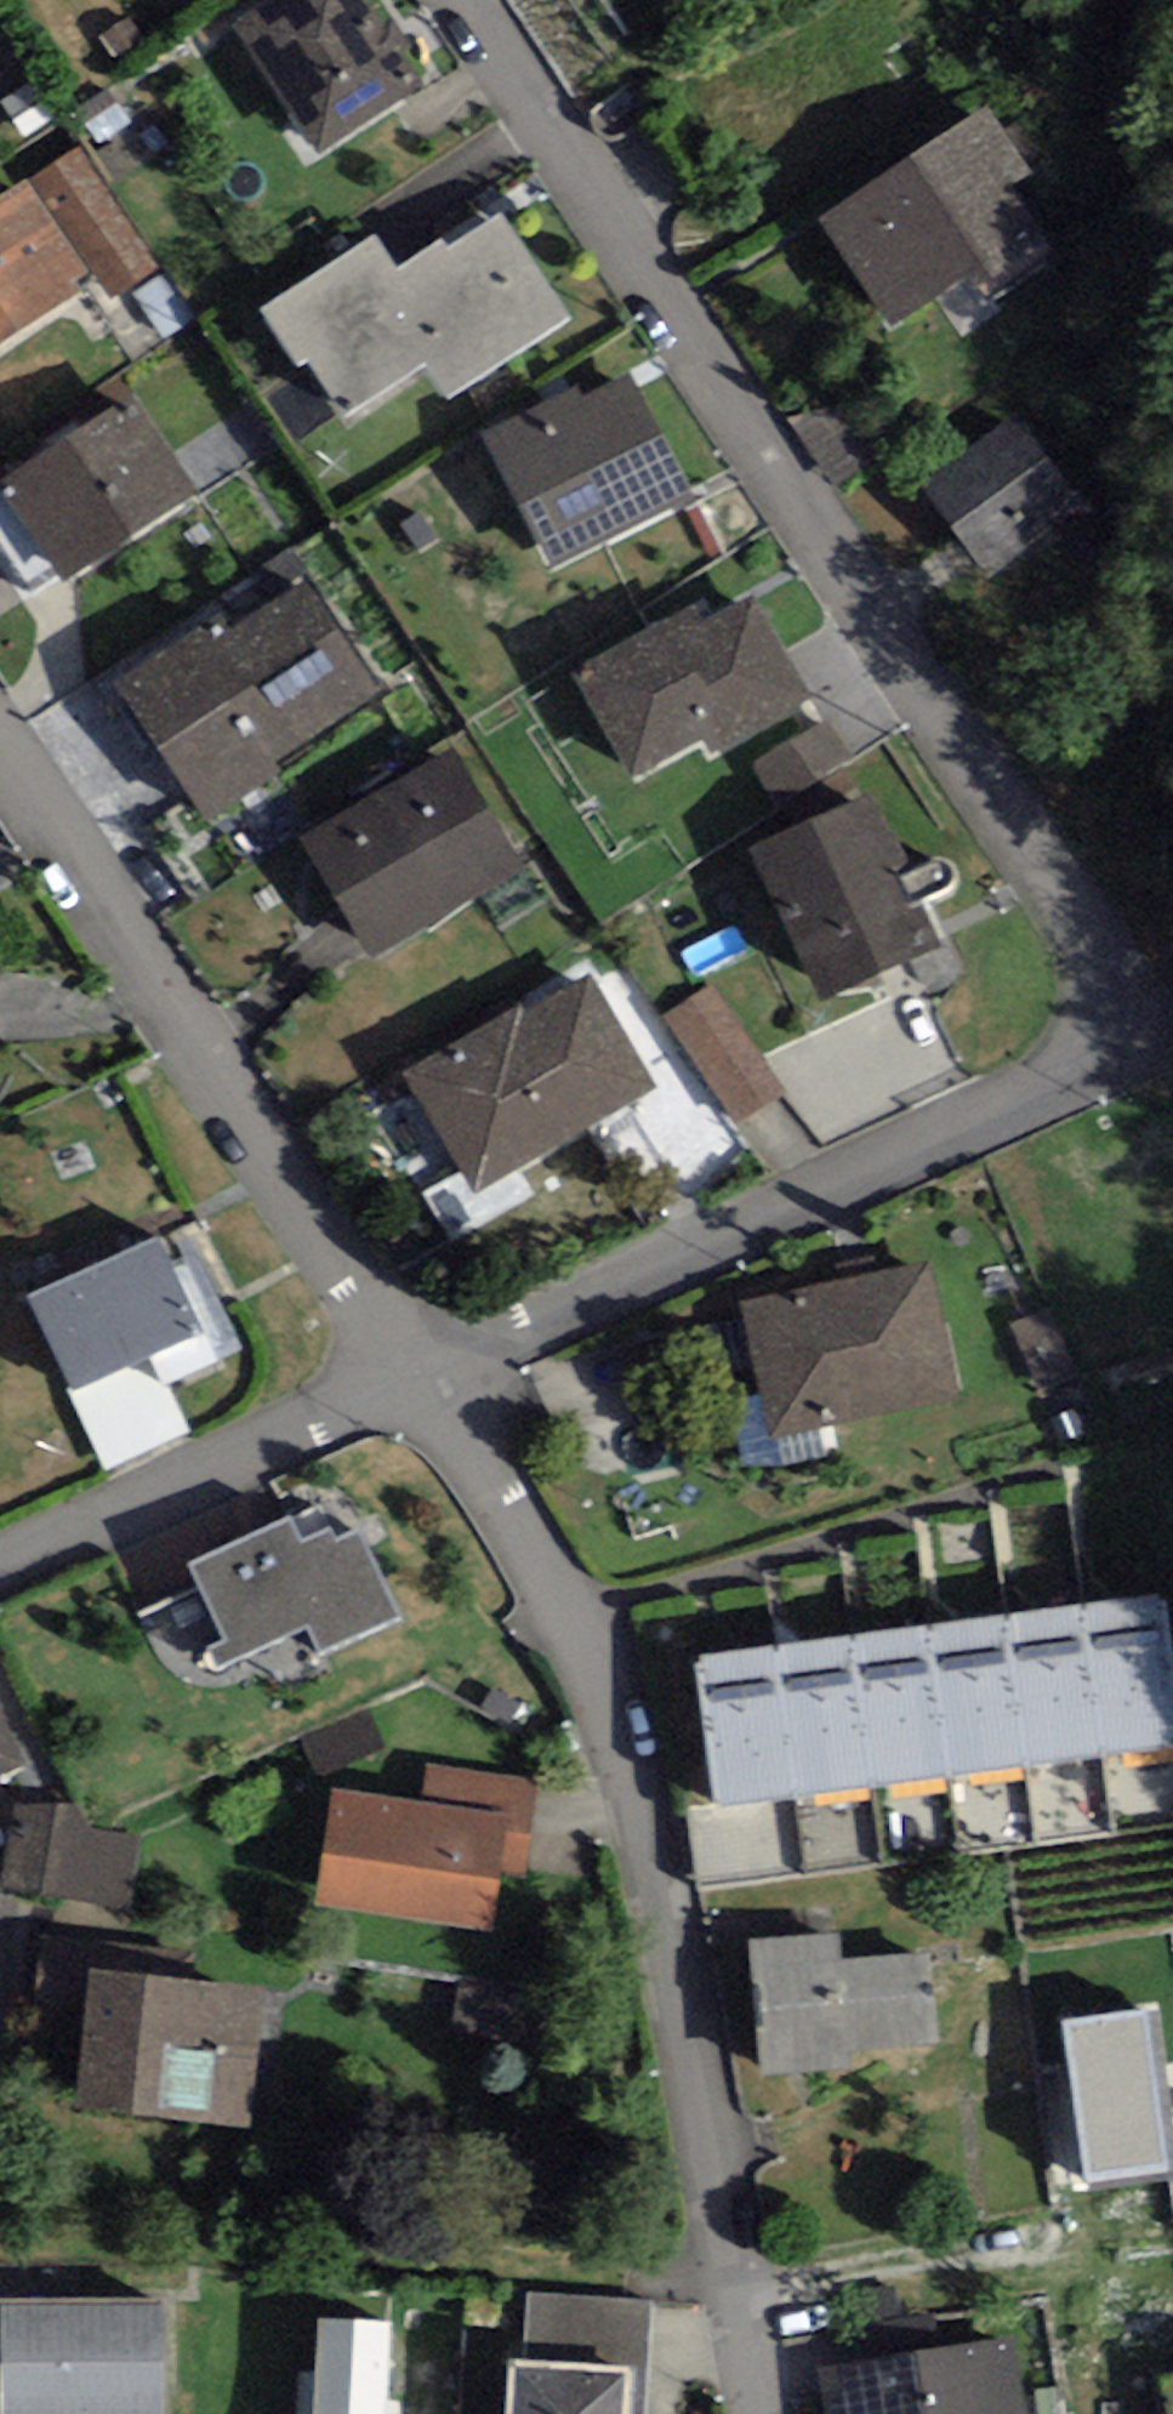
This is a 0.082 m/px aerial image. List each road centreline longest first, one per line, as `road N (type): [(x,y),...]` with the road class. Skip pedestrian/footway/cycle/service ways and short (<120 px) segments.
road 1 (residential): [(458,0),(1101,942),(1114,1013)]
road 2 (residential): [(761,2413),(628,1733),(561,1585),(420,1371)]
road 3 (residential): [(420,1371),(1077,1069),(1114,1013)]
road 4 (residential): [(420,1371),(0,764)]
road 5 (residential): [(0,1561),(420,1371)]

